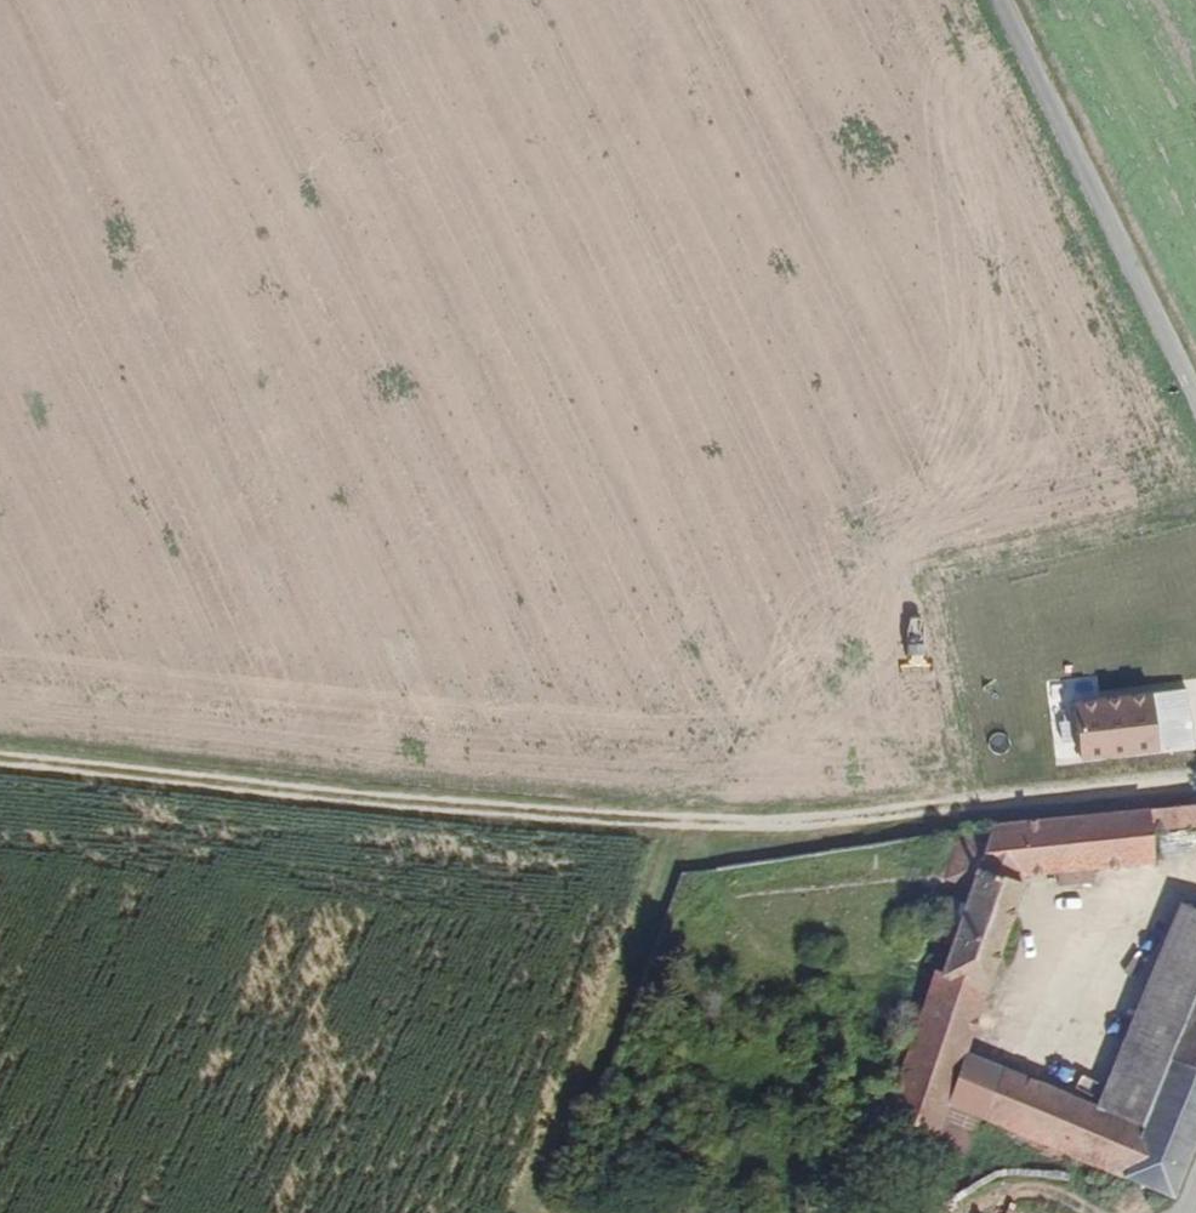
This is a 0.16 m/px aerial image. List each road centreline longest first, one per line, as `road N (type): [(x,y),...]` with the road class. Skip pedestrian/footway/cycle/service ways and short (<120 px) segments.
road 1 (track): [(1195,787),(814,832),(0,761)]
road 2 (unclassified): [(1195,392),(1003,0)]

